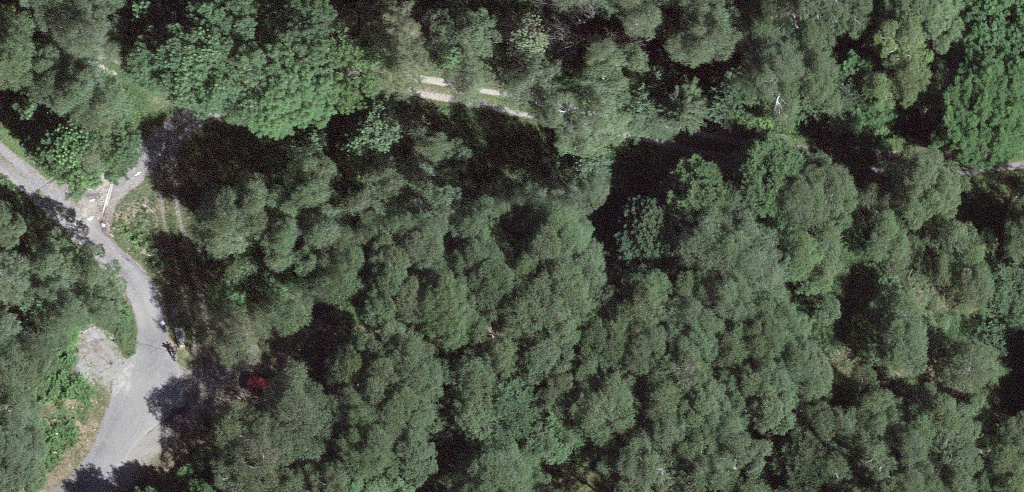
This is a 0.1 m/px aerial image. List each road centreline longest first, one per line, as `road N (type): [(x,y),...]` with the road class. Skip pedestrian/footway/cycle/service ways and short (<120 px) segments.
road 1 (track): [(1023,150),(825,160),(446,90),(299,84),(239,96),(198,115),(75,220)]
road 2 (track): [(131,404),(472,324),(645,370),(638,491)]
road 3 (track): [(131,404),(151,354),(150,317),(135,284),(75,220)]
road 4 (track): [(198,115),(57,0)]

